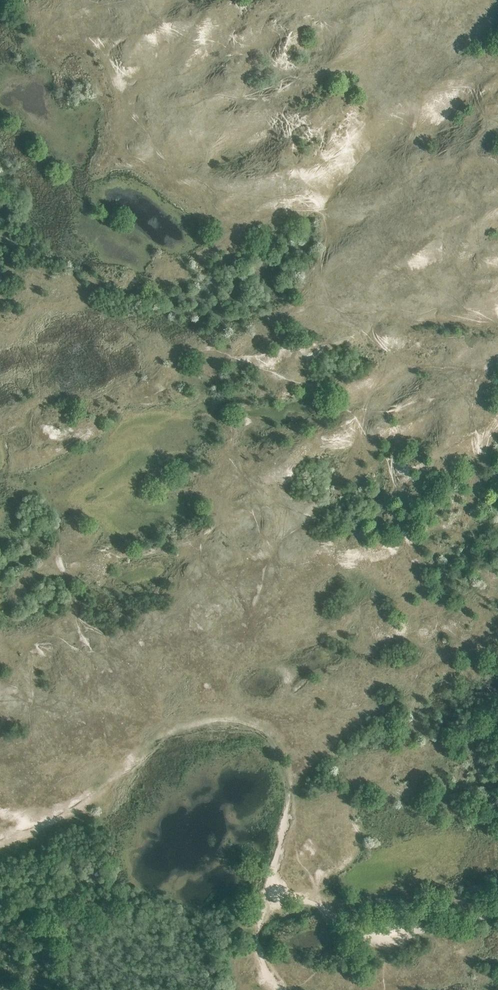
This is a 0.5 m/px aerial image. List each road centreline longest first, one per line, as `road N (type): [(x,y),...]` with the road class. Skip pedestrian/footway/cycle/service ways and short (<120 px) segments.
road 1 (track): [(497,917),(385,940),(340,925),(312,891),(344,776),(319,725),(287,714),(198,711),(158,721),(141,746),(69,805),(0,829)]

